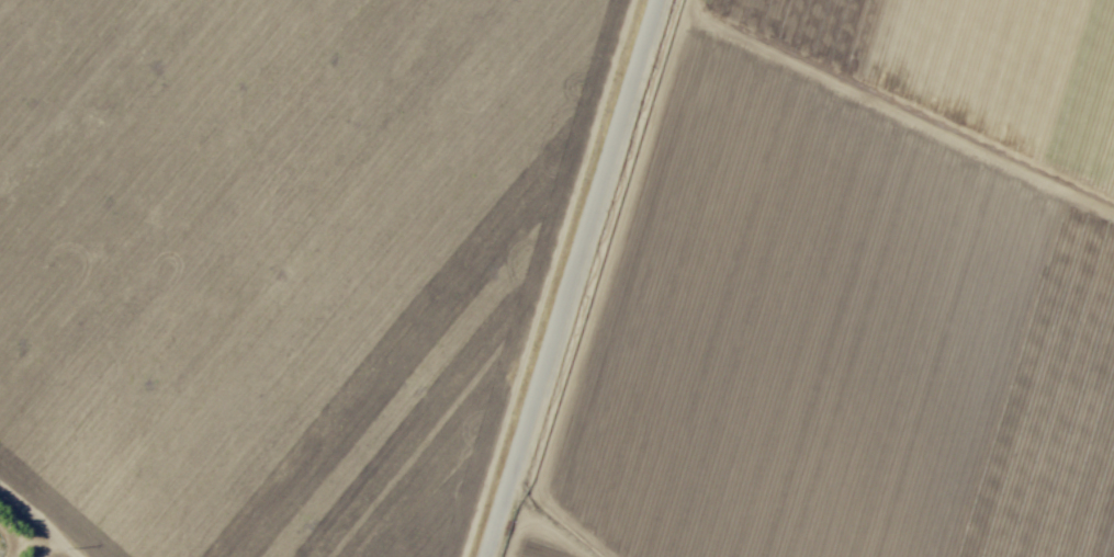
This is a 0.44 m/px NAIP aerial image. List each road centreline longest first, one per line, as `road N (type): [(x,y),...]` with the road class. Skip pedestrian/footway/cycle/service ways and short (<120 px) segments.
road 1 (track): [(1113,215),(708,23),(679,32),(548,445),(547,504),(607,556)]
road 2 (tertiary): [(486,556),(656,0)]
road 3 (track): [(455,556),(624,0)]

